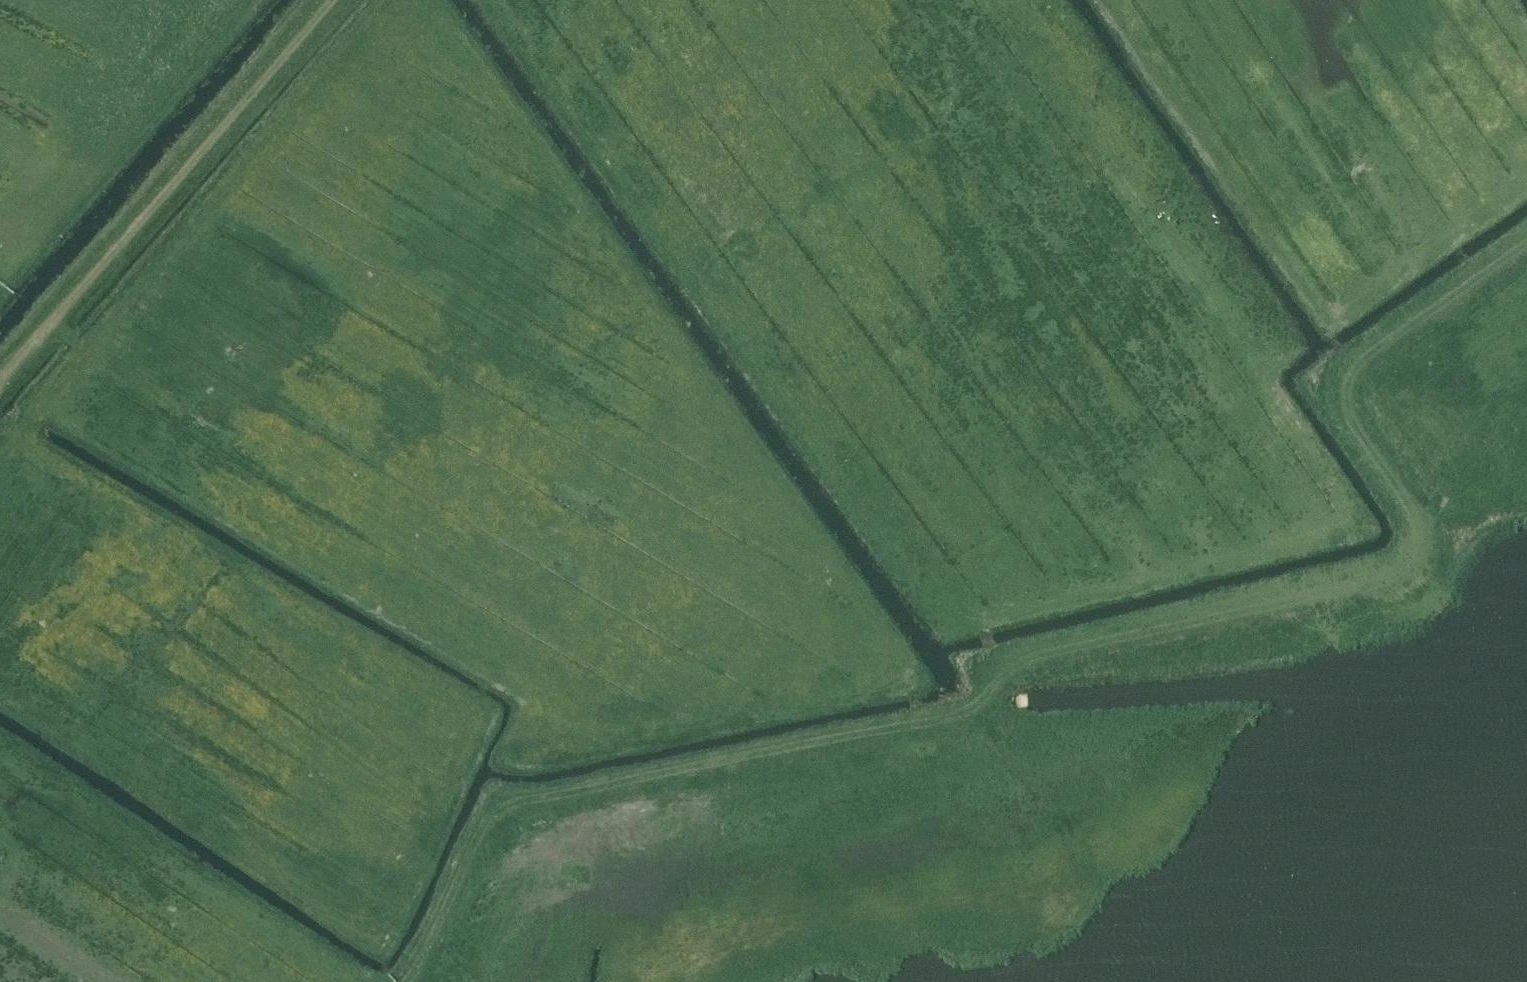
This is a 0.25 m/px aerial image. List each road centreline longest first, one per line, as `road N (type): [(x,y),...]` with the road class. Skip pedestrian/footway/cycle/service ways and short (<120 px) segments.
road 1 (track): [(0,384),(334,0)]

